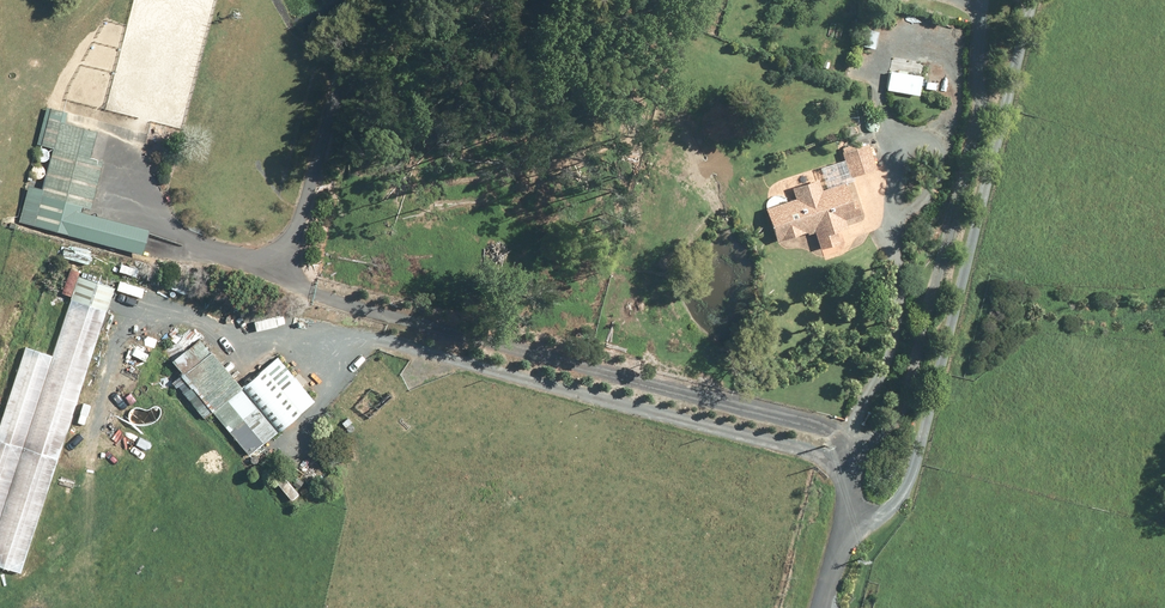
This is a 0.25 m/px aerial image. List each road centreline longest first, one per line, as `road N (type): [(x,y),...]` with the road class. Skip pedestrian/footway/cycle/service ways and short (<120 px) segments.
road 1 (unclassified): [(1022,0),(915,443),(841,538)]
road 2 (unclassified): [(843,454),(818,420),(393,311)]
road 3 (unclassified): [(843,454),(932,153)]
road 4 (unclassified): [(253,262),(295,210),(331,101),(379,0)]
road 5 (unclassified): [(932,153),(947,75),(911,40),(880,47),(871,76),(876,116),(893,135)]
road 6 (unclassified): [(253,262),(163,230),(108,163)]
road 7 (unclassified): [(393,311),(253,262)]

